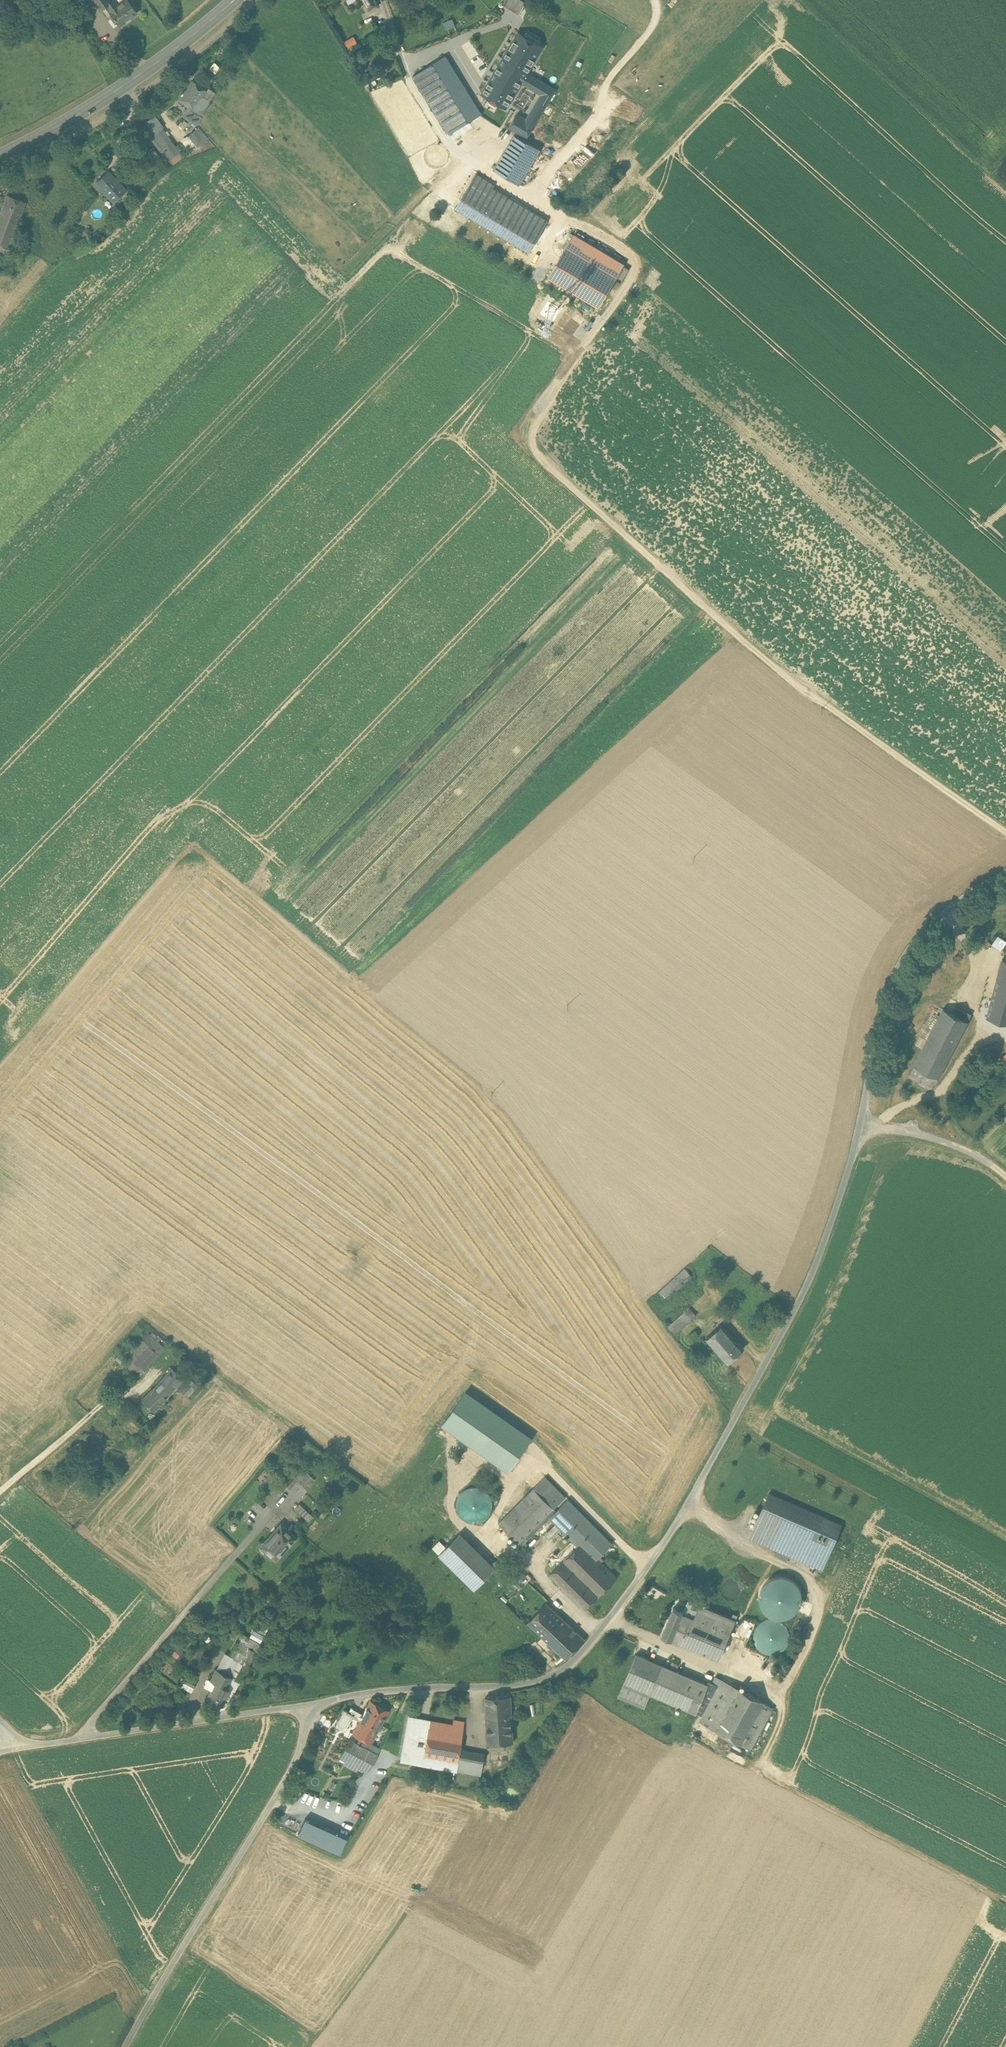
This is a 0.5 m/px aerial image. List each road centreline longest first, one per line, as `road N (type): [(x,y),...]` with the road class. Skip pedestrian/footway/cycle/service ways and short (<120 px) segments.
road 1 (unclassified): [(1005,874),(933,923),(898,968),(879,1018),(861,1125),(810,1280),(683,1513),(583,1651),(560,1673),(531,1683),(376,1692),(313,1705)]
road 2 (unclassified): [(313,1705),(280,1790),(124,2046)]
road 3 (unclassified): [(313,1705),(26,1745)]
road 4 (primary): [(234,0),(113,93),(0,156)]
road 5 (unclassified): [(382,0),(412,86),(450,144)]

